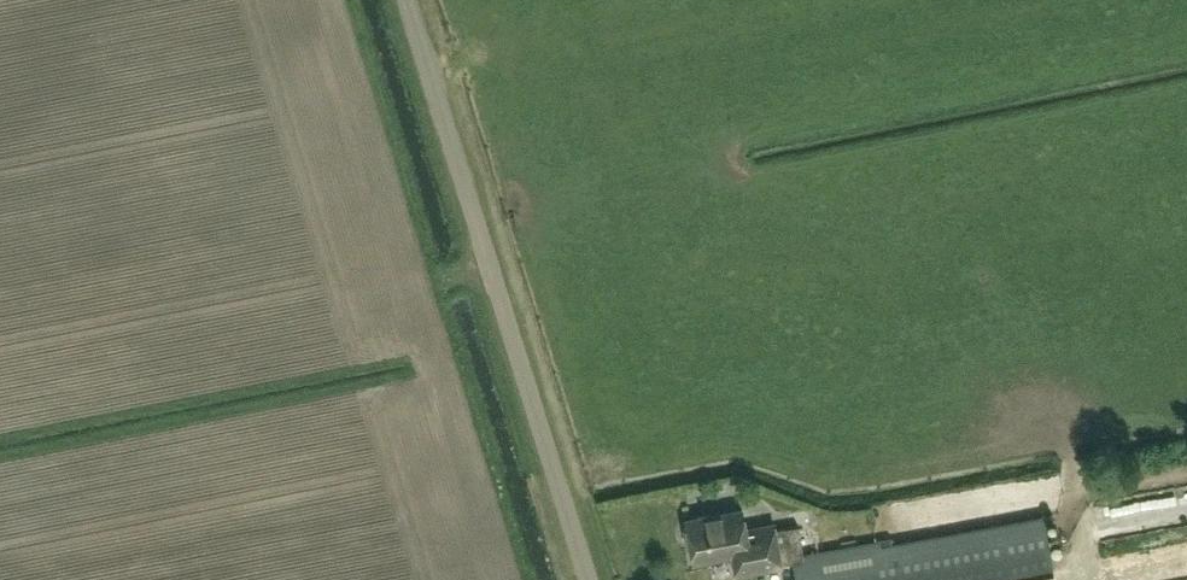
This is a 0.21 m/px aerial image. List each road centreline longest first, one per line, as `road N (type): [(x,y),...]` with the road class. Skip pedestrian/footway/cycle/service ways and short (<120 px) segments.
road 1 (unclassified): [(588,579),(410,0)]

